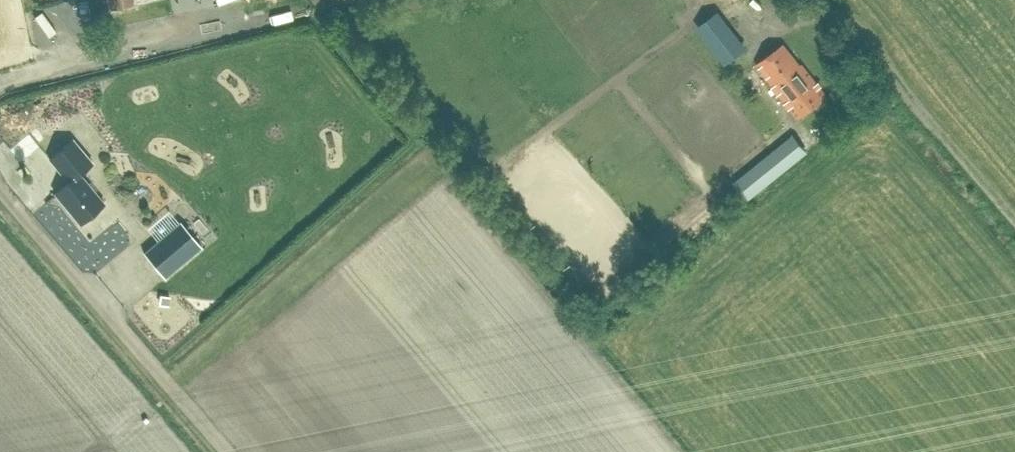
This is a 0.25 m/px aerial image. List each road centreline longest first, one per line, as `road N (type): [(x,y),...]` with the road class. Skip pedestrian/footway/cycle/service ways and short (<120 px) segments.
road 1 (track): [(220,451),(0,197)]

